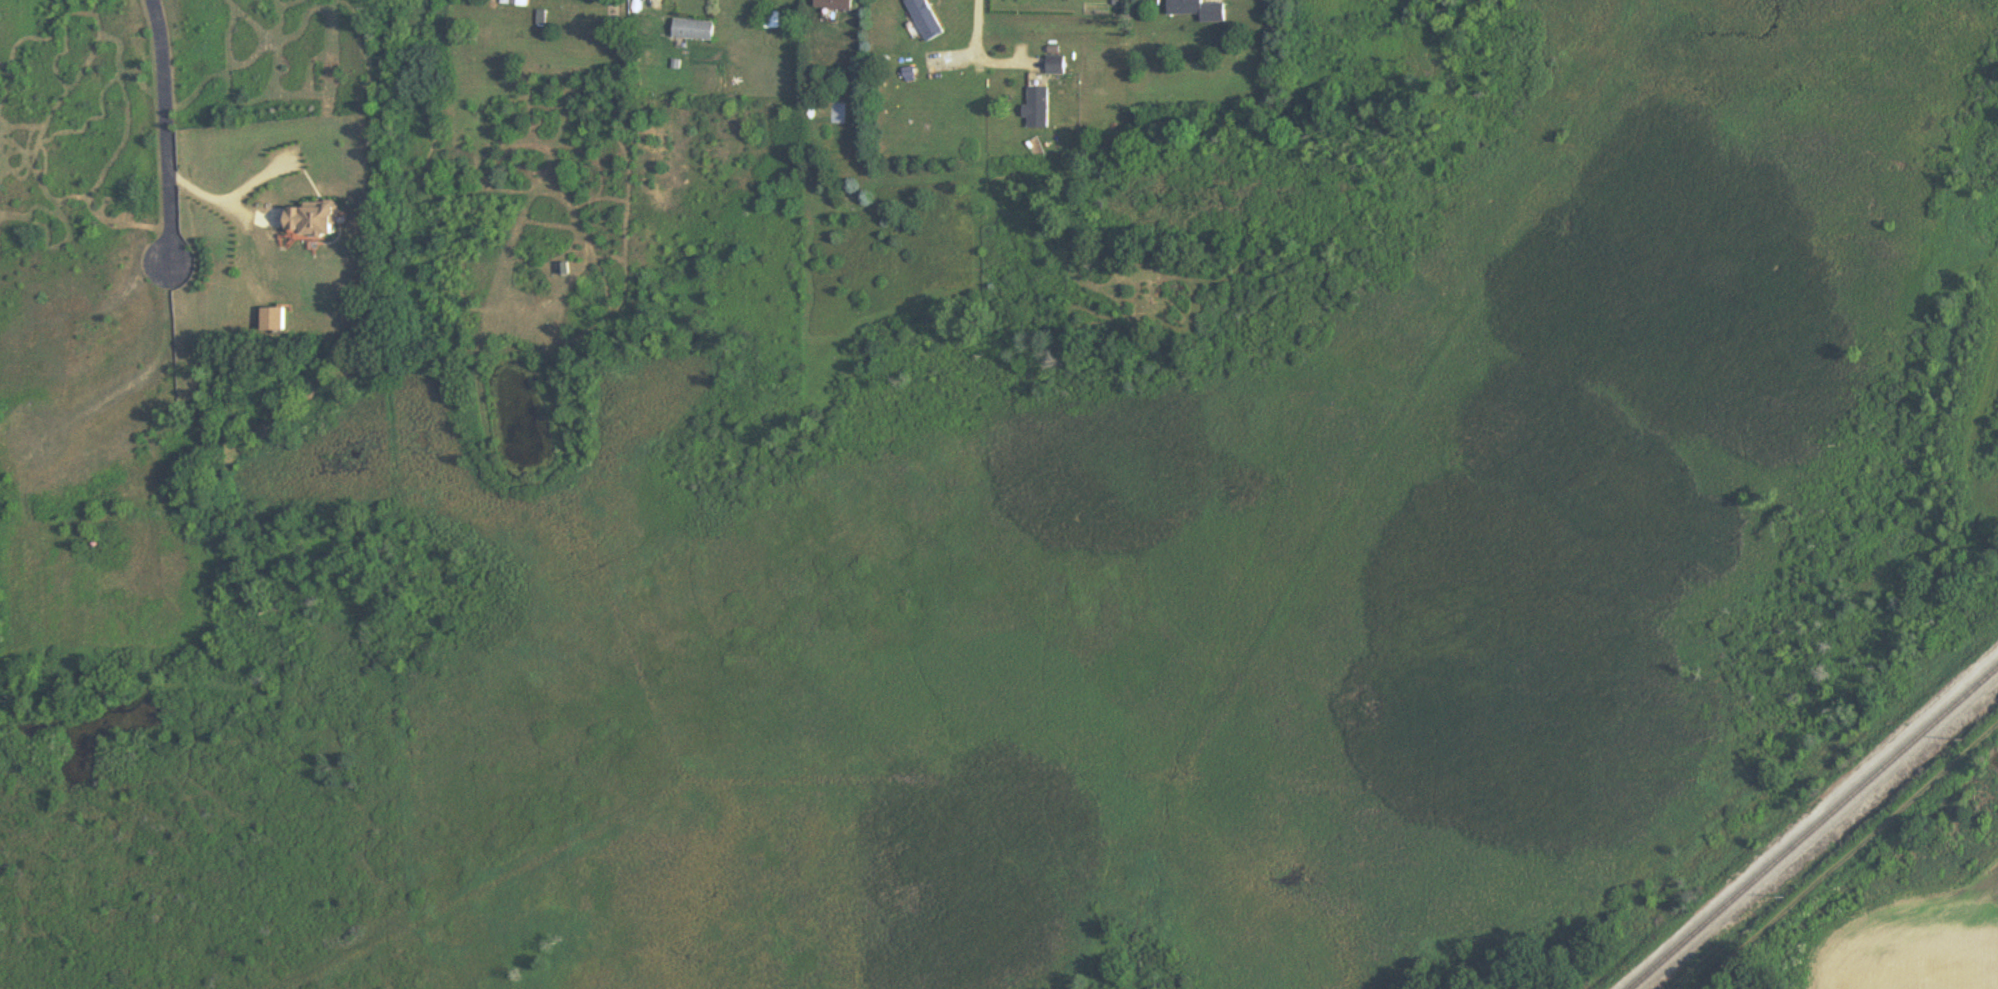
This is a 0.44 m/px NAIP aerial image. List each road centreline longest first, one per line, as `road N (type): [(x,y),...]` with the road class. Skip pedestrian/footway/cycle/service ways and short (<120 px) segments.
road 1 (track): [(1997,724),(1696,988)]
road 2 (residential): [(150,0),(171,116),(170,268)]

